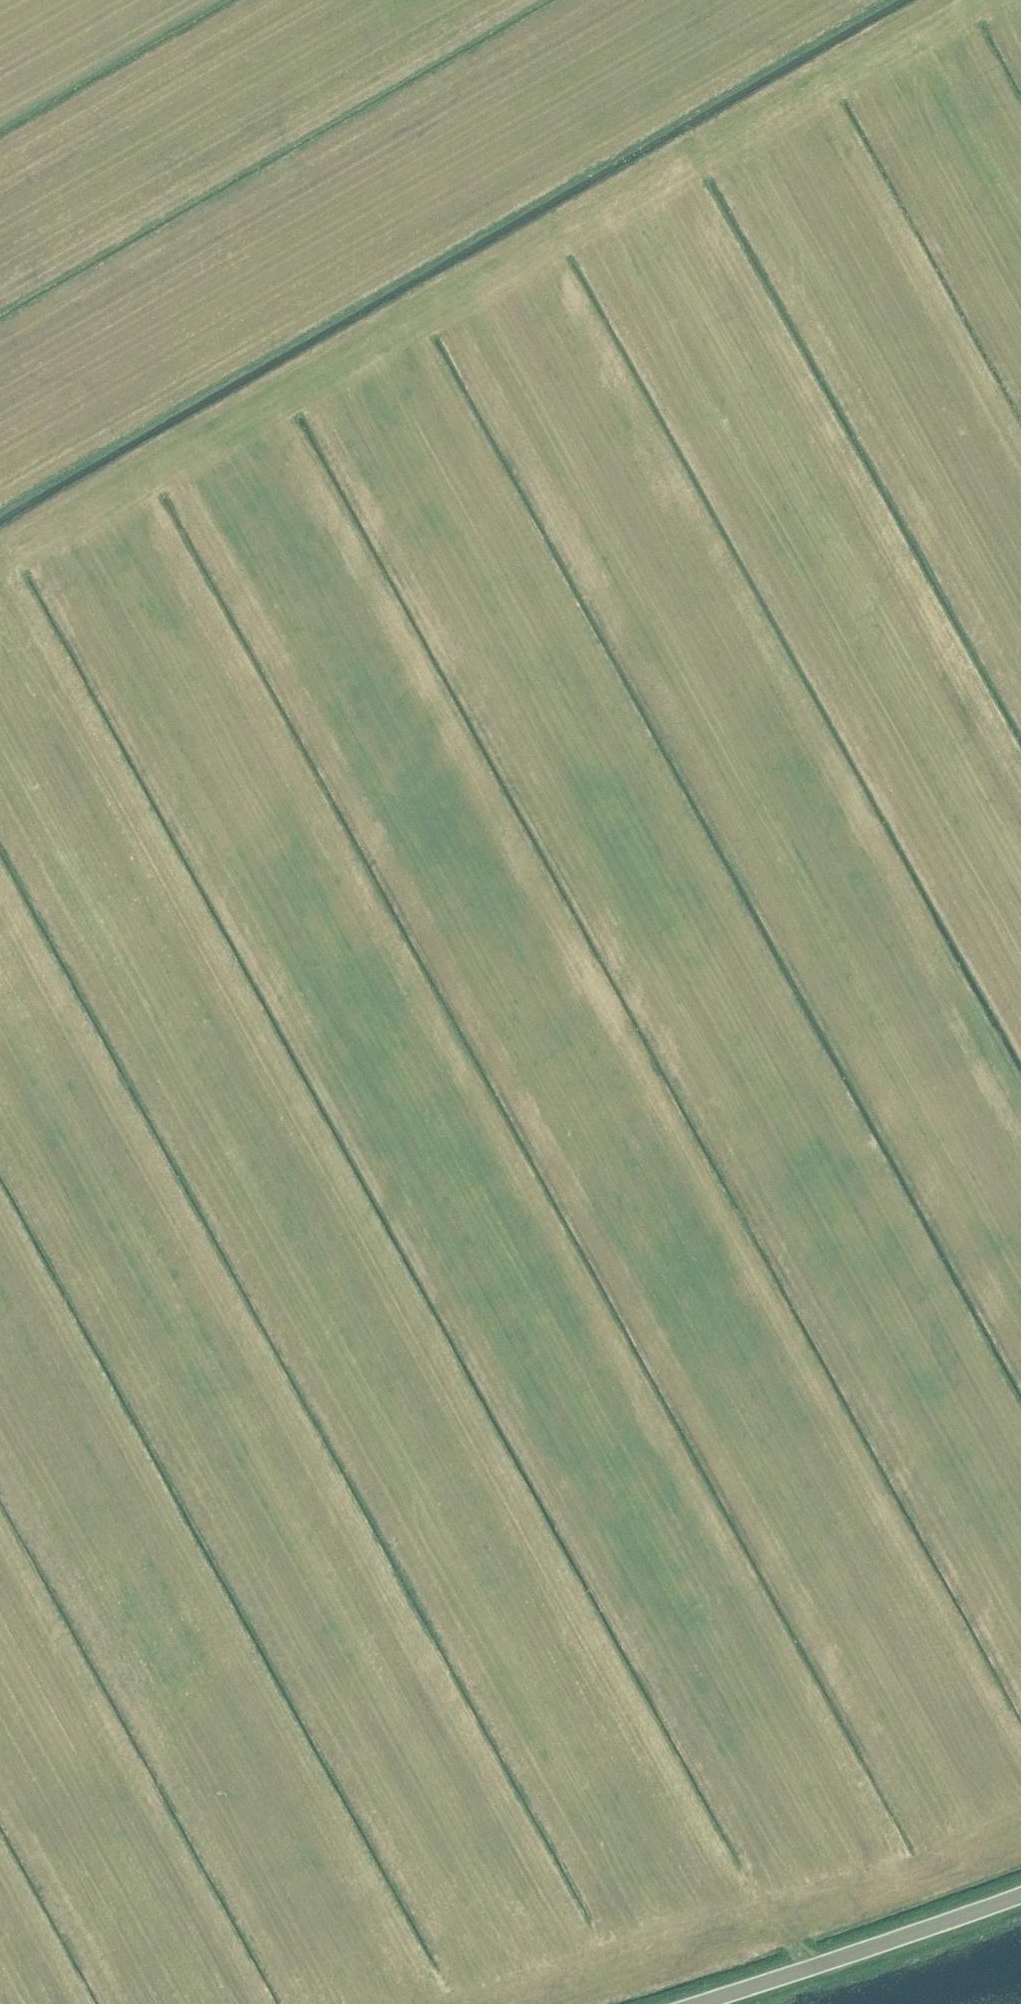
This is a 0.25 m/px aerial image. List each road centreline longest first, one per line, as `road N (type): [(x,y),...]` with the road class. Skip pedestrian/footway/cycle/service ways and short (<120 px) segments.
road 1 (unclassified): [(704,2003),(1020,1897)]

